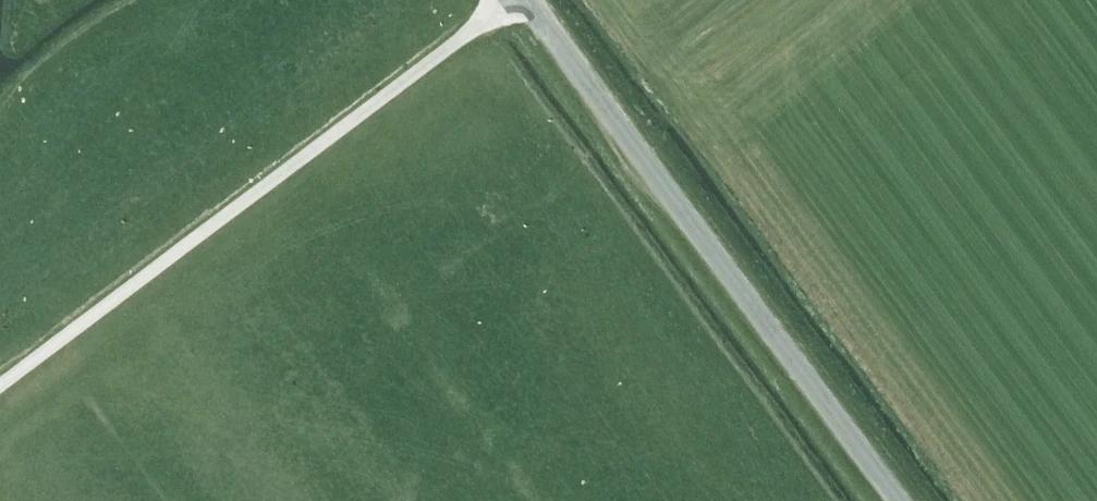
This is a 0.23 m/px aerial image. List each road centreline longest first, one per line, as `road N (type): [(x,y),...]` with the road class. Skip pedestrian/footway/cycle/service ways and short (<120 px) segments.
road 1 (tertiary): [(901,500),(528,0)]

